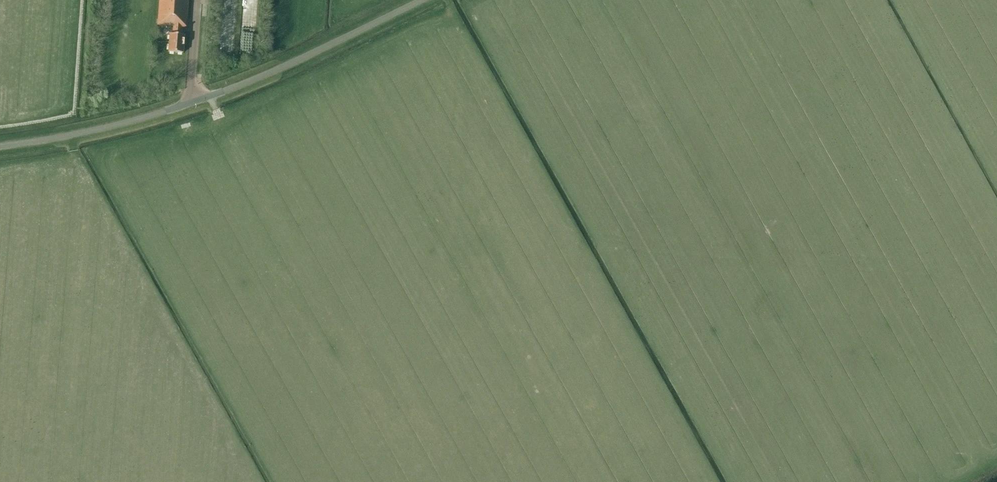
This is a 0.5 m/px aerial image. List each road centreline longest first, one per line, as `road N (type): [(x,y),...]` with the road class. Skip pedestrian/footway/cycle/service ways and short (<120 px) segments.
road 1 (unclassified): [(0,143),(177,105),(418,0)]

